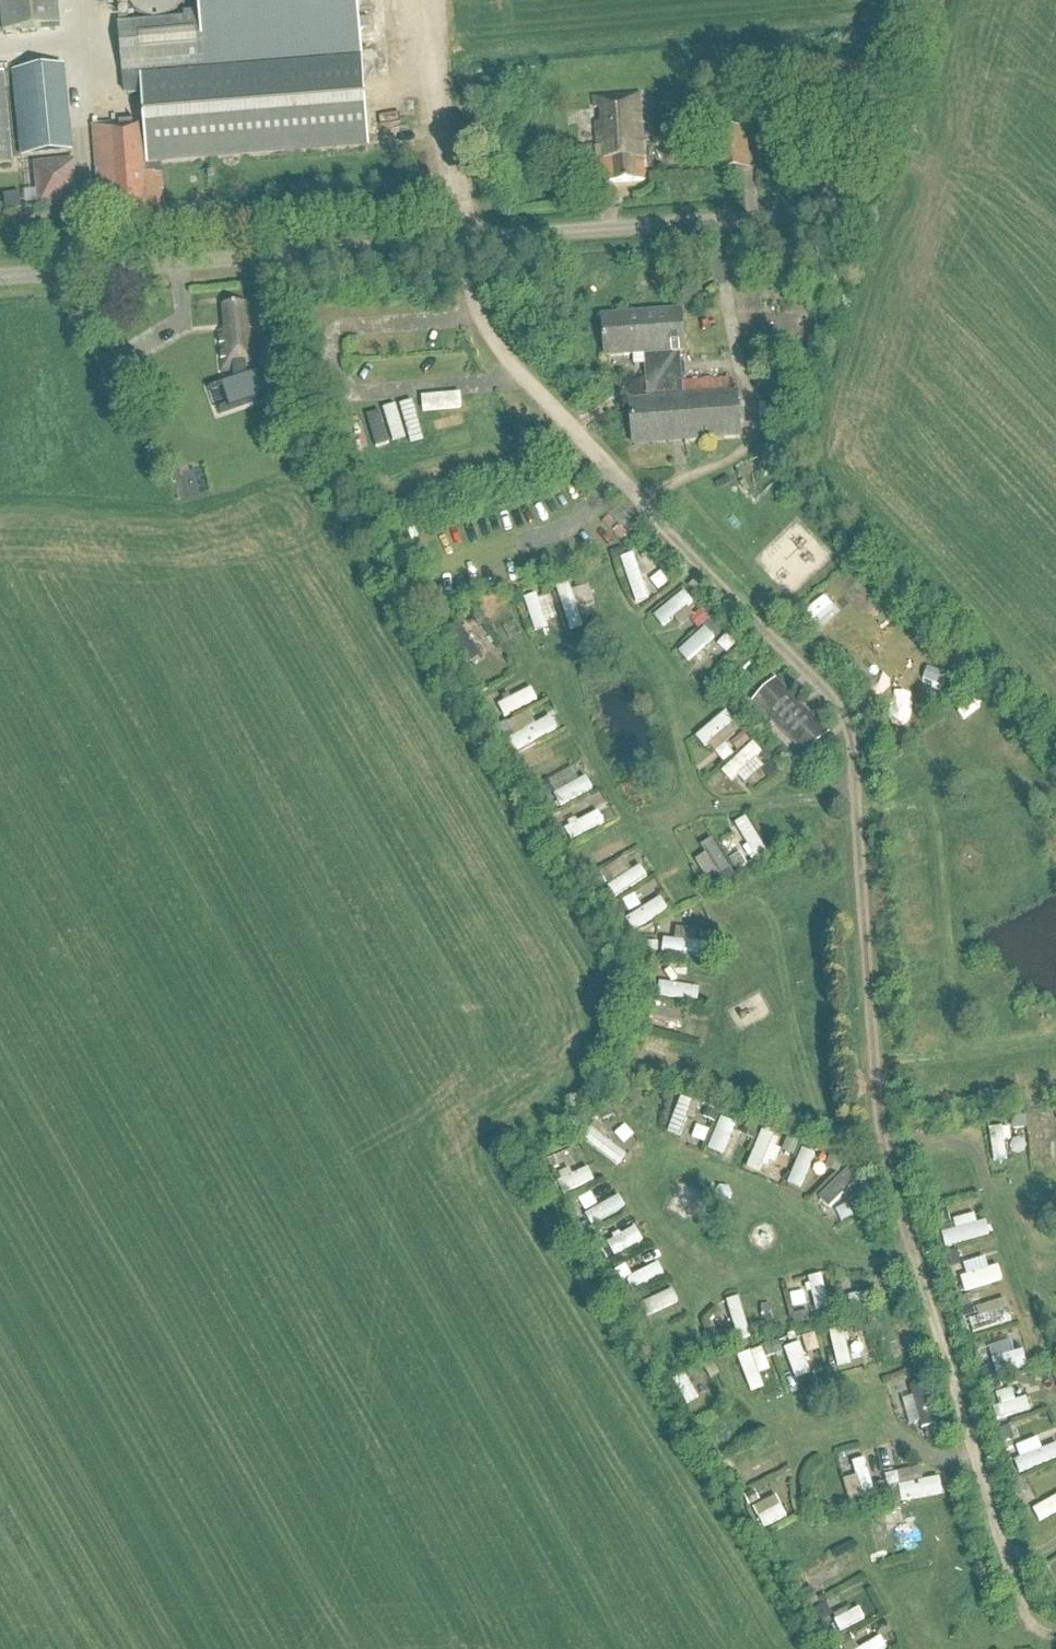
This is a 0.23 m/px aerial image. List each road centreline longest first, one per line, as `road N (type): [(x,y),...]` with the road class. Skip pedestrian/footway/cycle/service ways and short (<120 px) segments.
road 1 (unclassified): [(0,278),(800,217),(832,199),(853,173),(911,0)]
road 2 (track): [(855,792),(676,811),(644,826),(611,794),(558,670),(577,645),(606,630),(638,638),(667,679),(689,785)]
road 3 (track): [(910,1248),(867,1260),(824,1258),(798,1225),(674,1163),(651,1161),(637,1175),(638,1197),(690,1276),(706,1282)]
road 4 (track): [(863,901),(805,912),(812,1016),(798,1107)]
road 5 (track): [(953,1648),(935,1646),(905,1618),(875,1580),(859,1531),(811,1534)]
road 6 (track): [(977,1462),(952,1466),(927,1458),(882,1422),(797,1452)]
road 7 (track): [(884,1149),(962,1147),(986,1168),(989,1188),(1055,1194)]
road 8 (track): [(876,1070),(1055,1048)]
road 9 (track): [(706,1282),(824,1258)]

